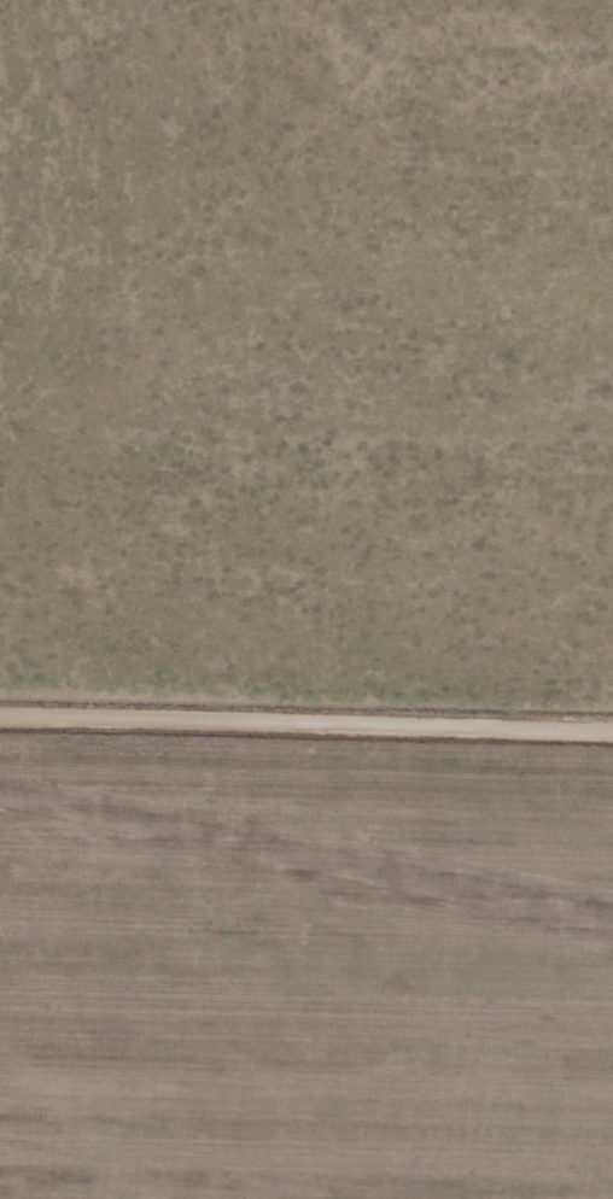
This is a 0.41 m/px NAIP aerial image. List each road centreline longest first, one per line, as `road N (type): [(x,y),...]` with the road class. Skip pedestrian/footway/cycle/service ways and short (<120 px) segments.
road 1 (residential): [(0,714),(612,728)]

